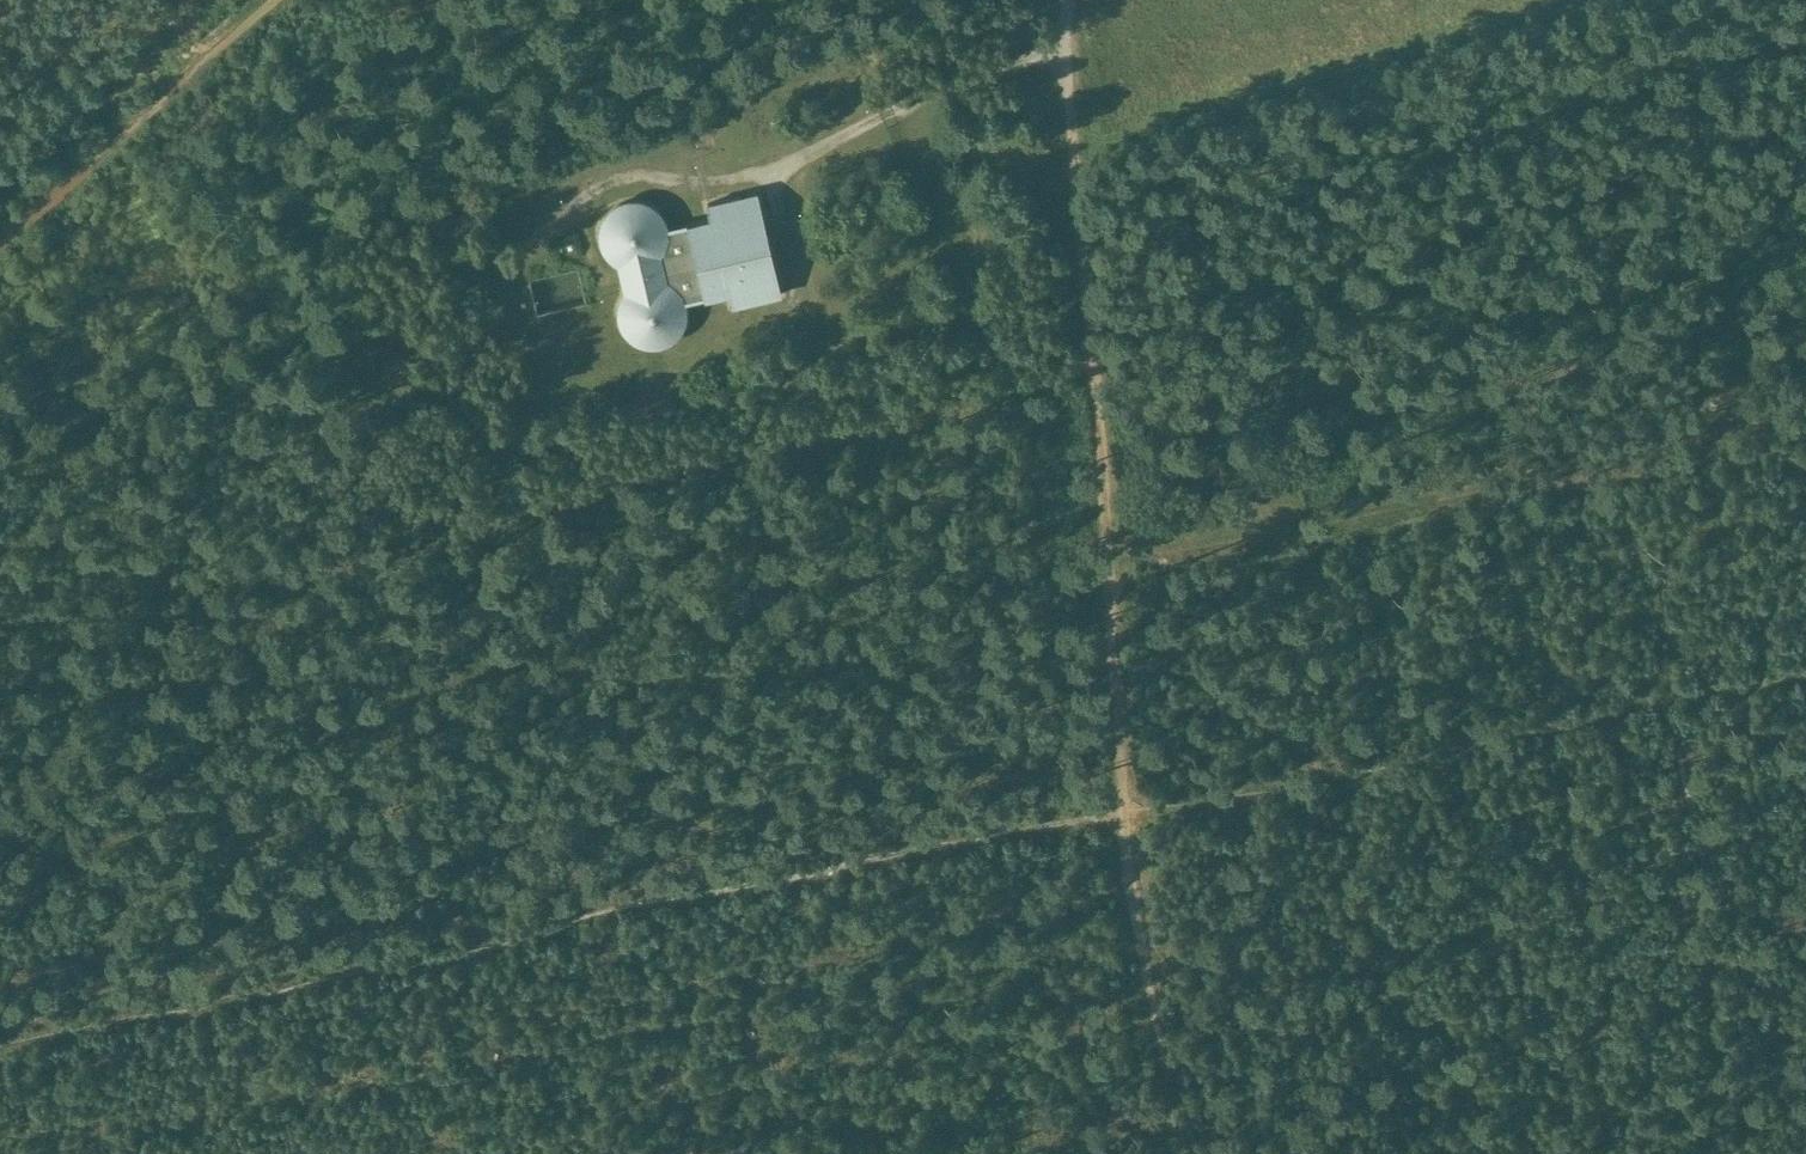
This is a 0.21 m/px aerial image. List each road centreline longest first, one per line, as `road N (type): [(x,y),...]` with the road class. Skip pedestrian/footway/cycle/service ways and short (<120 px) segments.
road 1 (track): [(1133,813),(460,940),(0,1050)]
road 2 (track): [(1805,673),(1133,813)]
road 3 (track): [(0,221),(263,0)]
road 4 (track): [(1133,813),(1174,1153)]

